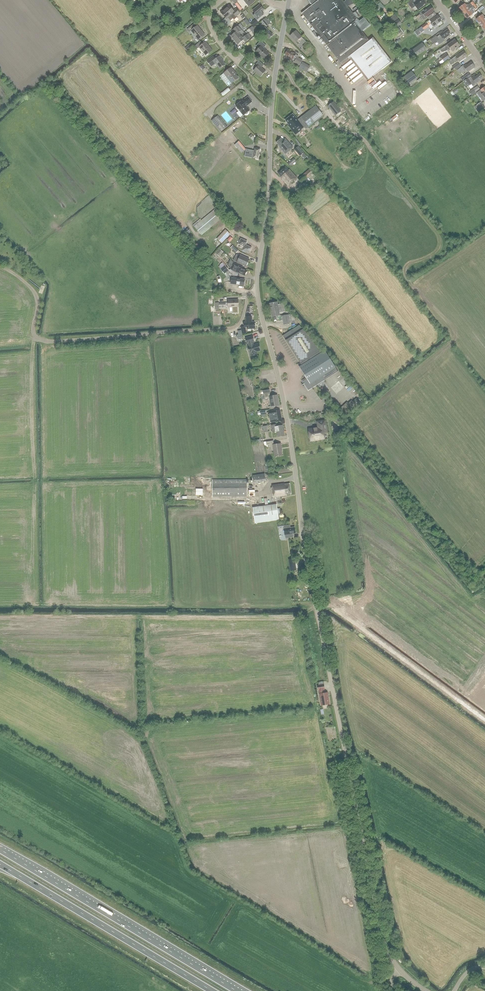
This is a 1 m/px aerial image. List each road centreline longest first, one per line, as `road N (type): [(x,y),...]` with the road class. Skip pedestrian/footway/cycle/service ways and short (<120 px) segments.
road 1 (tertiary): [(399,968),(383,937),(257,291)]
road 2 (unclassified): [(257,291),(248,292),(235,328),(43,341),(34,333),(36,293),(0,266)]
road 3 (tertiary): [(257,291),(288,7)]
road 4 (trunk): [(237,990),(0,849)]
road 5 (trunk): [(0,864),(212,990)]

